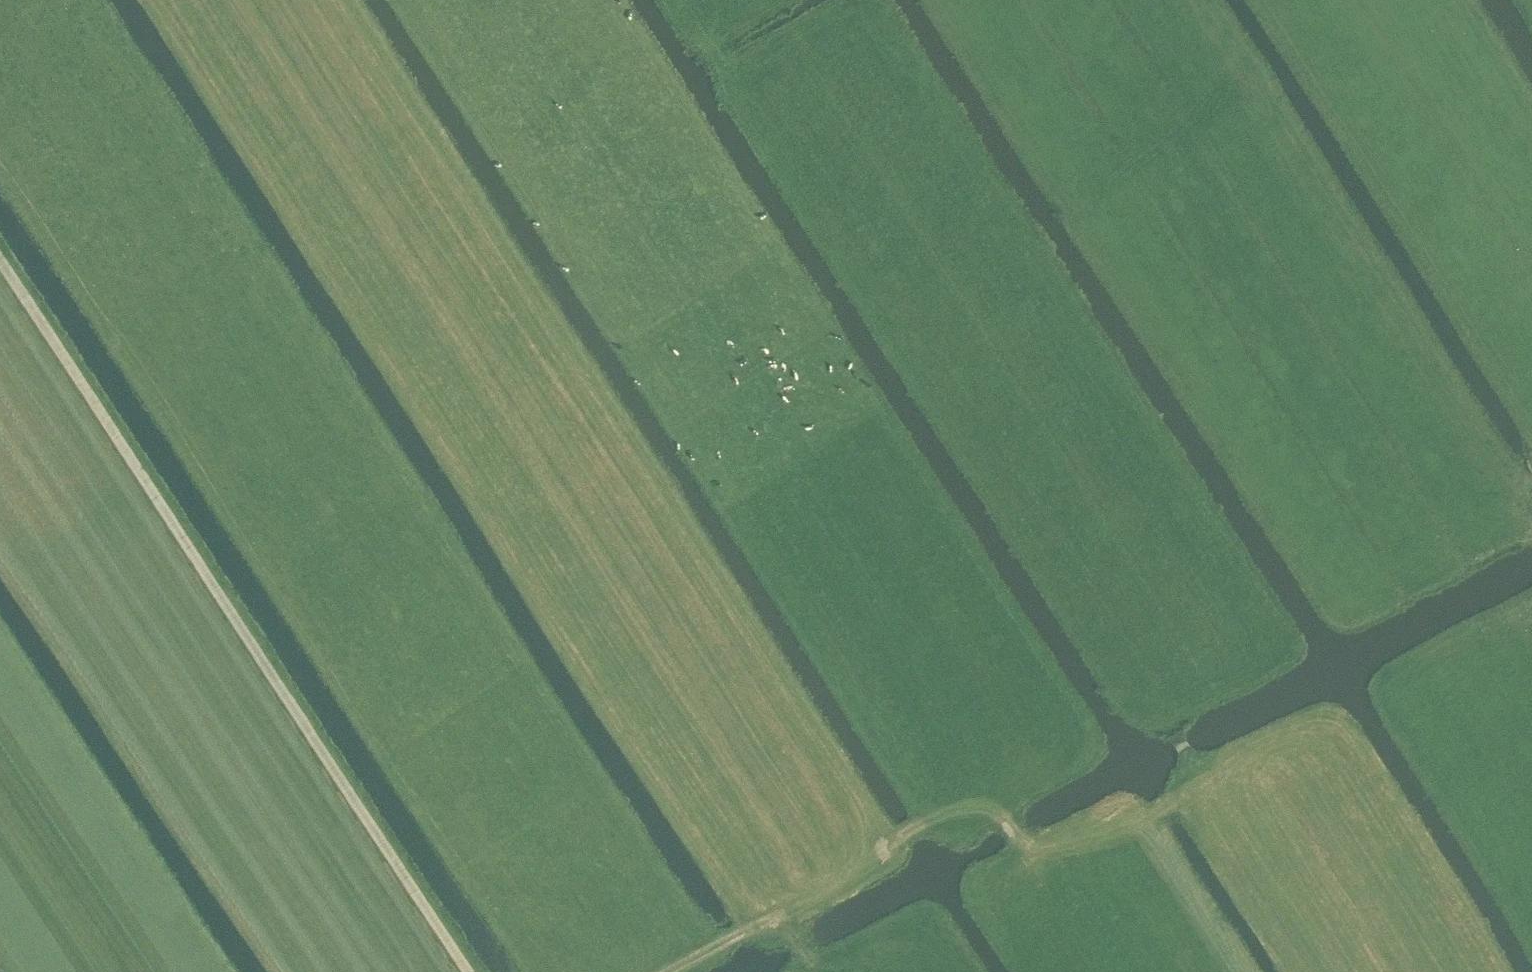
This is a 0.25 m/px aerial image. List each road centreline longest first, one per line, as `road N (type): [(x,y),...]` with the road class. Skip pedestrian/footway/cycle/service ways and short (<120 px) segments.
road 1 (track): [(474,971),(0,260)]

